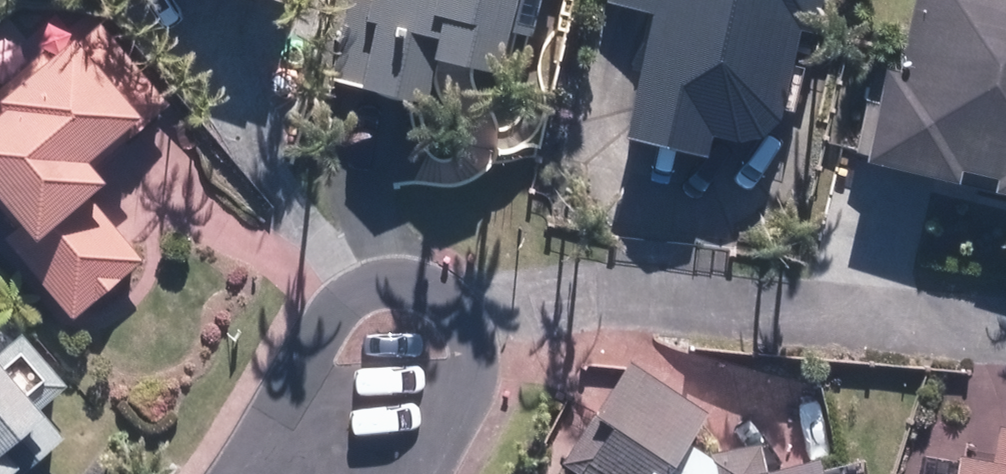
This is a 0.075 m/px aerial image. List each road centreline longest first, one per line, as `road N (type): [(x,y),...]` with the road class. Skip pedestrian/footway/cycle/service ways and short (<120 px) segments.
road 1 (residential): [(231,473),(329,308),(359,286),(402,283),(445,297),(474,322)]
road 2 (residential): [(474,322),(467,407),(412,473)]

